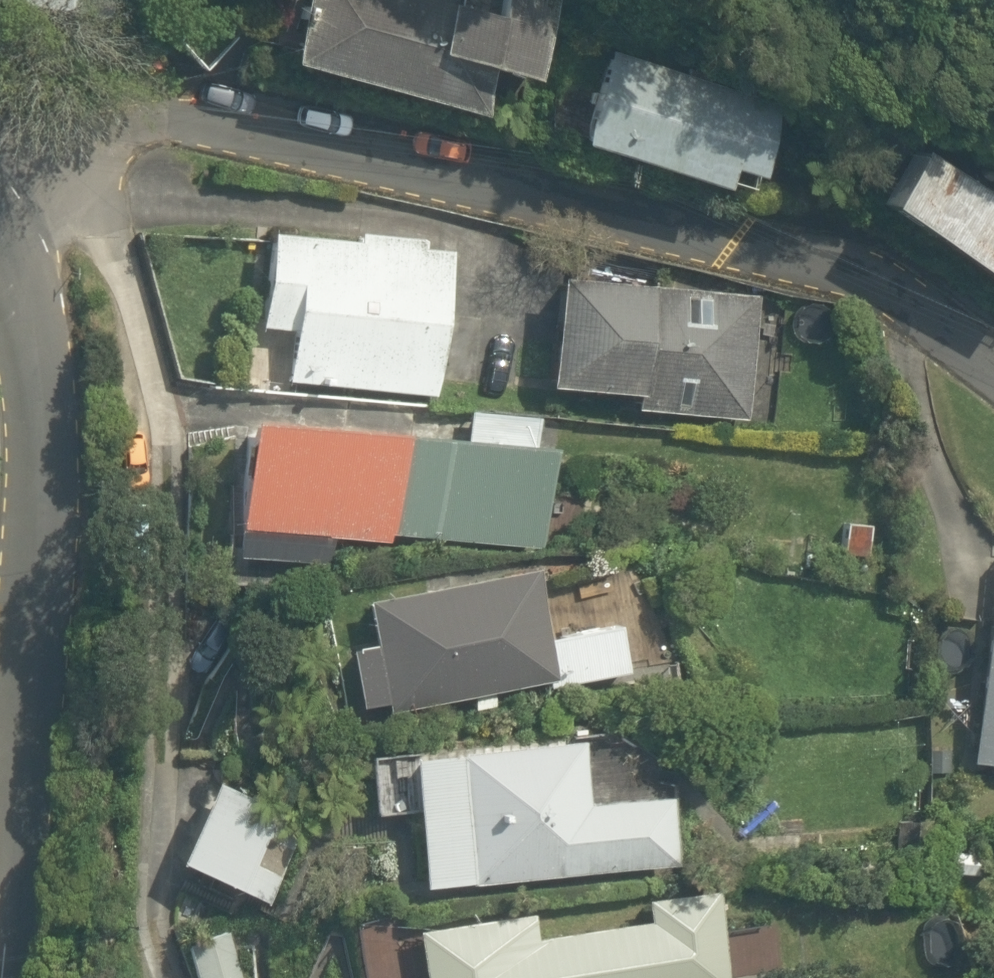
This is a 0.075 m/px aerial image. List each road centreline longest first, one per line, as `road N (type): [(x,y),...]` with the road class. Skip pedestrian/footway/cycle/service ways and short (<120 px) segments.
road 1 (residential): [(0,86),(699,224),(882,293),(993,359)]
road 2 (residential): [(0,866),(37,404),(32,287),(0,243)]

